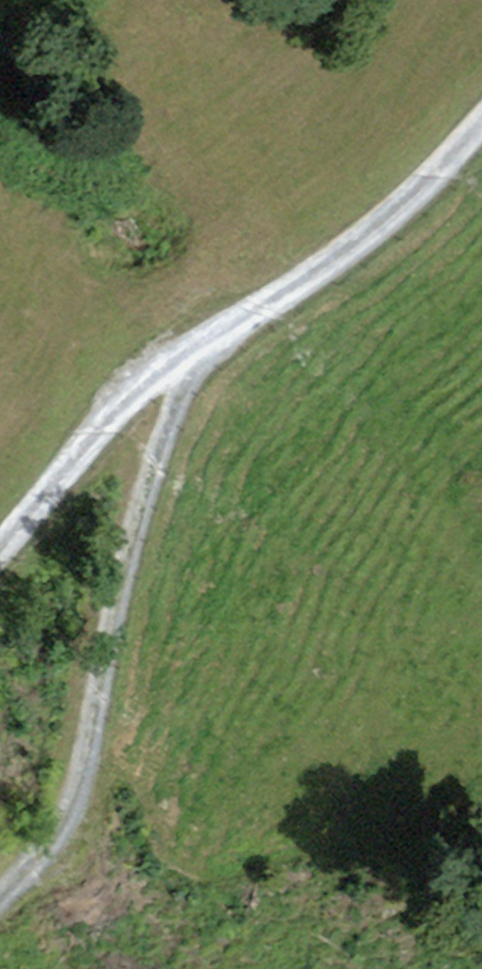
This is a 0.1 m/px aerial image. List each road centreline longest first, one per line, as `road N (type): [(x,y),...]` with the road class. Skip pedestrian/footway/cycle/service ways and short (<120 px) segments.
road 1 (track): [(0,902),(45,870),(73,828),(148,485),(185,384),(230,331)]
road 2 (track): [(230,331),(417,195),(481,122)]
road 3 (track): [(0,549),(67,474),(120,394),(159,362),(230,331)]

